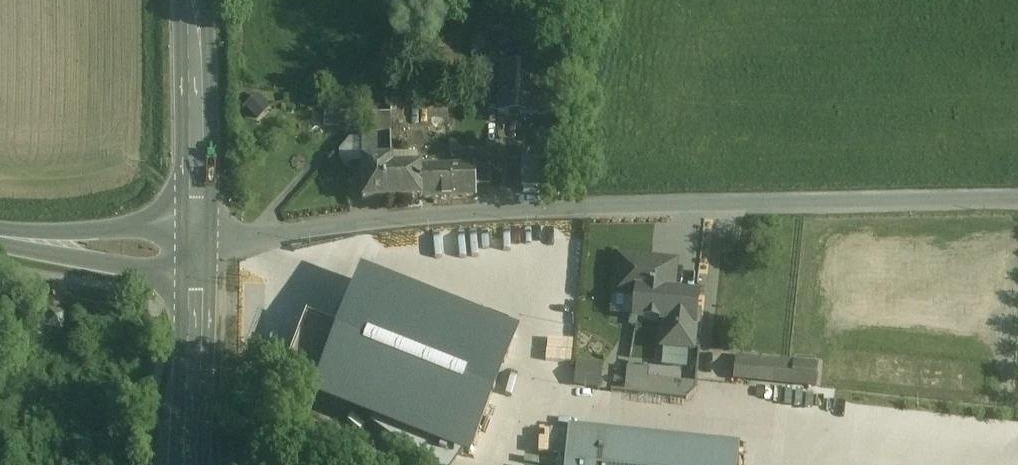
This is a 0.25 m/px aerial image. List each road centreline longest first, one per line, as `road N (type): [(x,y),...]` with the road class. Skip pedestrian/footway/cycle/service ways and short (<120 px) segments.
road 1 (unclassified): [(197,253),(351,222),(552,207),(1017,197)]
road 2 (secondary): [(197,253),(193,0)]
road 3 (secondary): [(186,464),(197,253)]
road 4 (tertiary): [(197,253),(0,237)]

